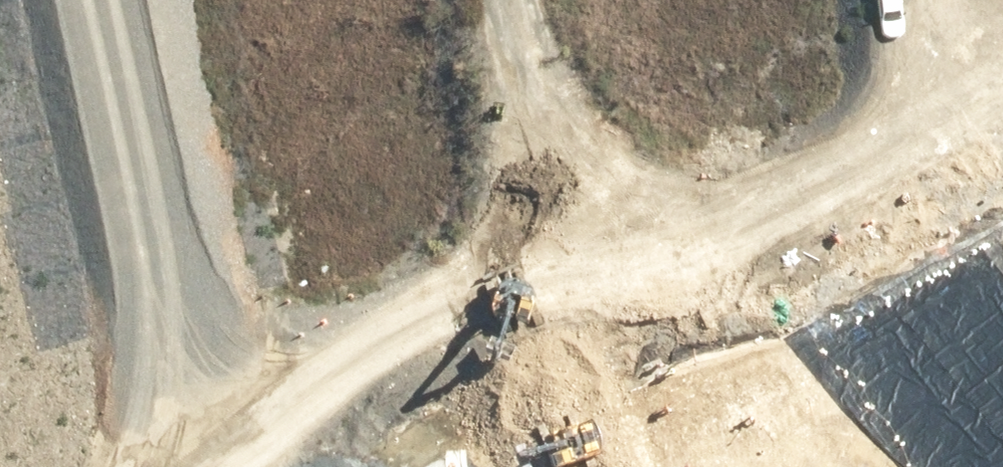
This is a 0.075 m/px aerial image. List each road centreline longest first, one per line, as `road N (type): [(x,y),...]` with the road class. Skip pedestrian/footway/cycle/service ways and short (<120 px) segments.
road 1 (track): [(1002,5),(559,251),(243,324),(170,272),(109,0)]
road 2 (track): [(504,0),(559,251)]
road 3 (track): [(243,324),(114,466)]

